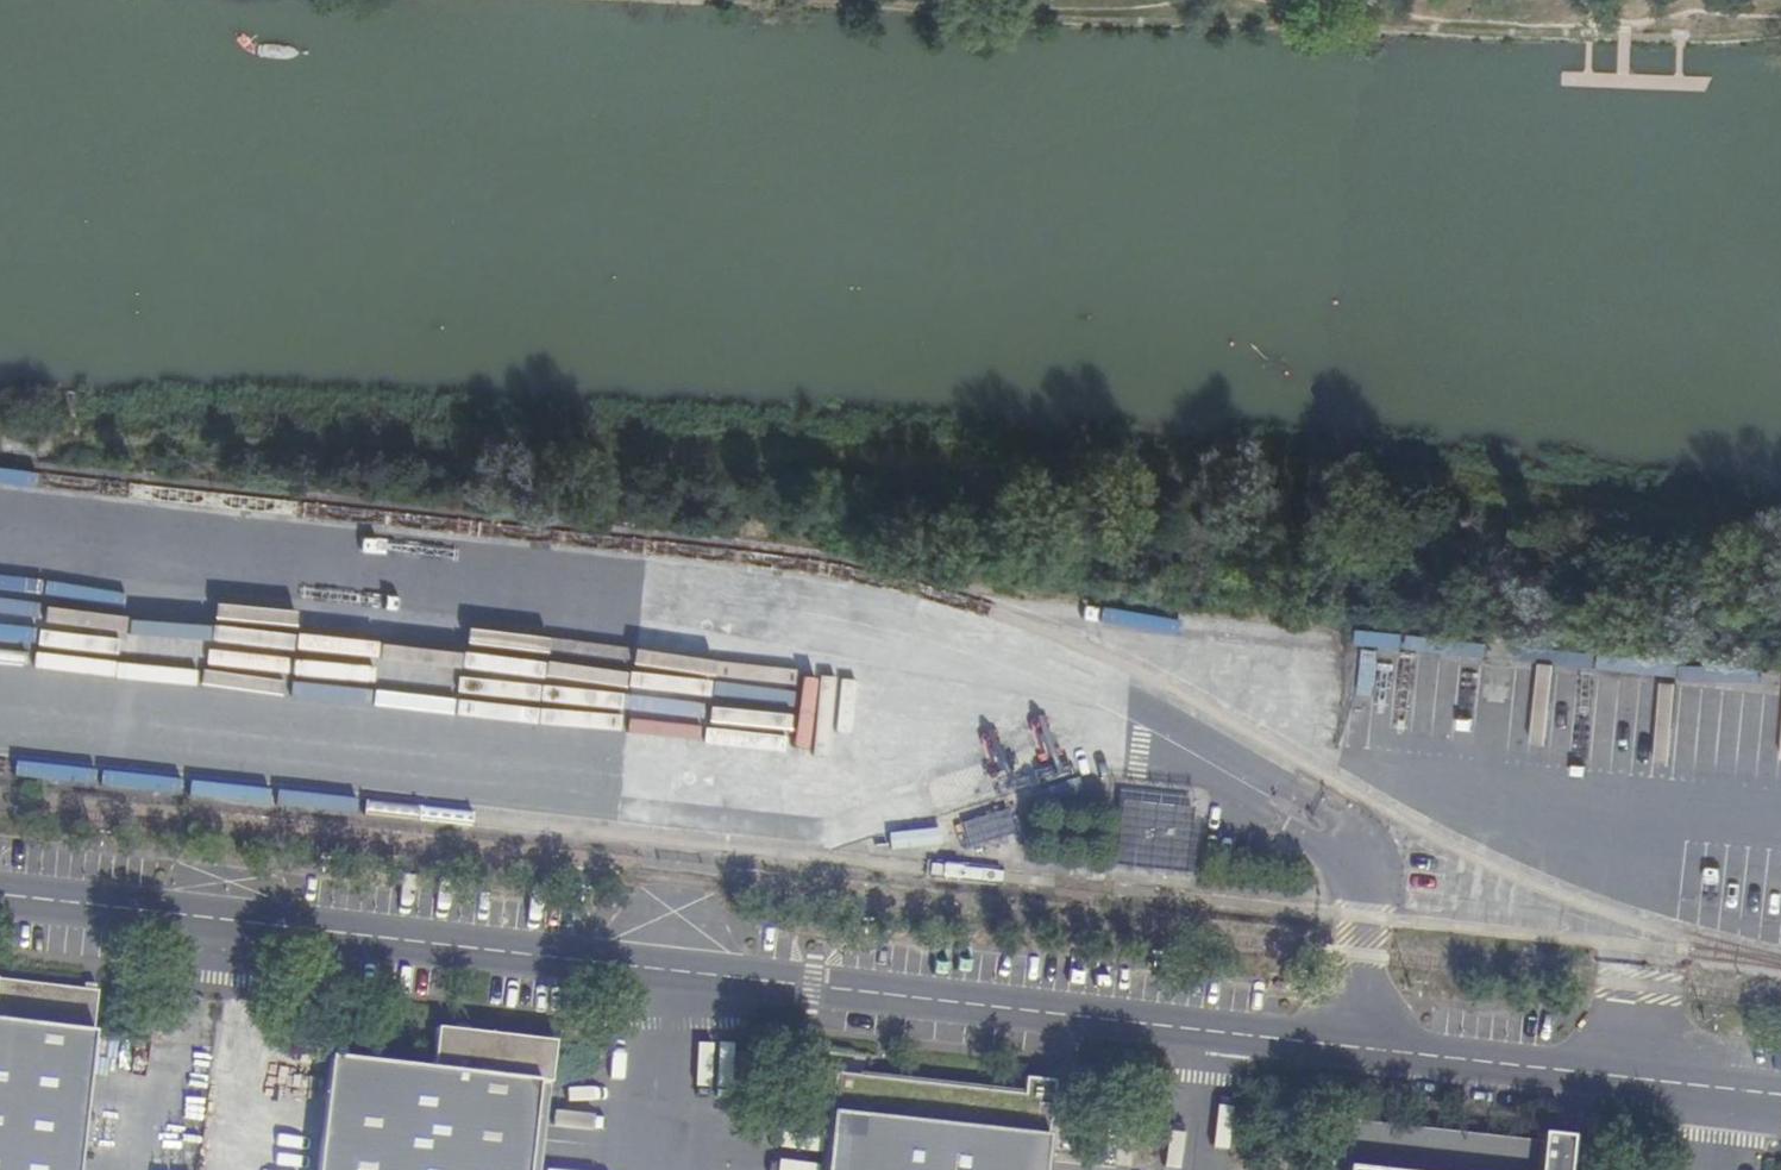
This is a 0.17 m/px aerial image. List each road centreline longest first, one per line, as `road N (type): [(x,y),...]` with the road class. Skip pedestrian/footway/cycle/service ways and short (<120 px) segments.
road 1 (unclassified): [(0,898),(669,974)]
road 2 (unclassified): [(669,974),(1209,1035)]
road 3 (unclassified): [(1209,1035),(1716,1093)]
road 4 (unclassified): [(646,1169),(669,974)]
road 5 (unclassified): [(1194,1169),(1209,1035)]

